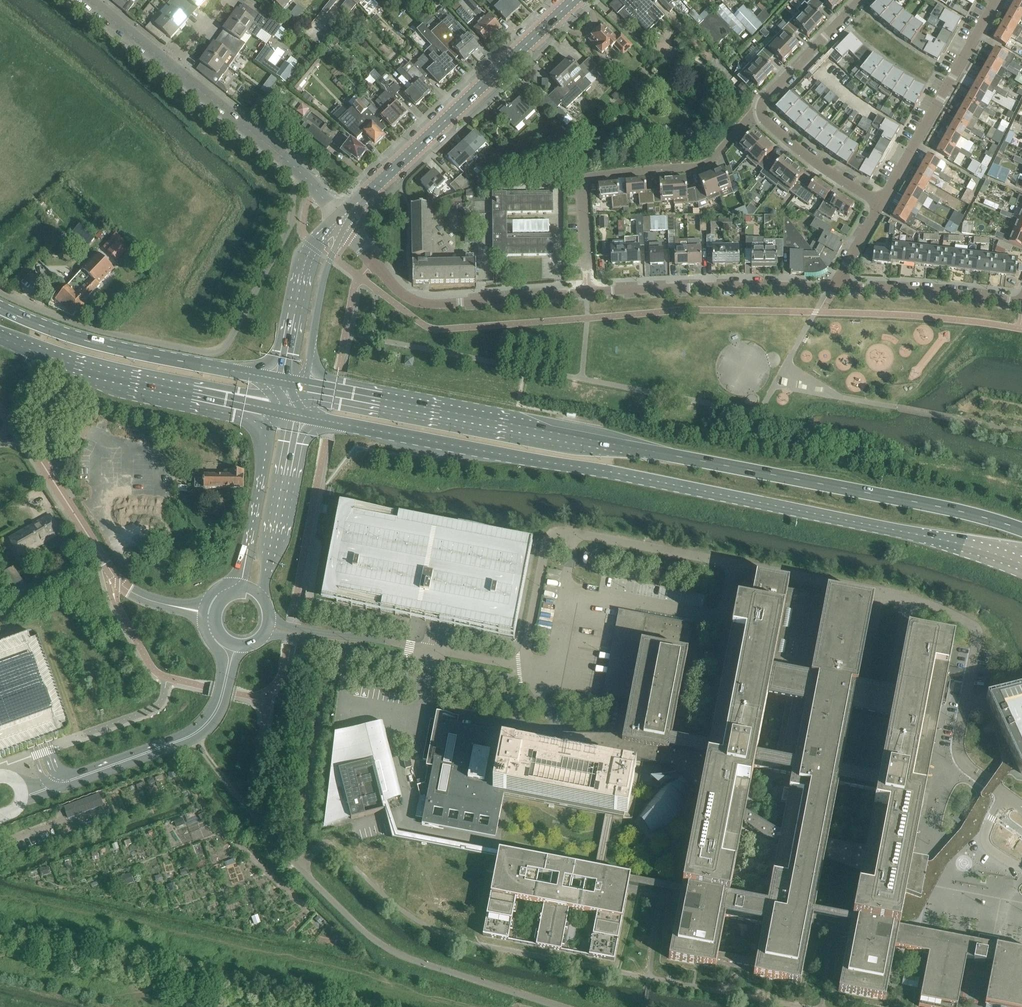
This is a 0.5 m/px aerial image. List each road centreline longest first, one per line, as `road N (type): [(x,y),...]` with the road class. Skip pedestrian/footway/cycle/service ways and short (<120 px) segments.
road 1 (primary): [(298,414),(916,533),(1021,563)]
road 2 (primary): [(1021,529),(978,513),(304,384)]
road 3 (unclassified): [(298,172),(290,222),(218,354),(84,325),(0,290)]
road 4 (tertiary): [(342,221),(577,0)]
road 5 (residential): [(589,291),(587,180),(697,168),(761,112)]
road 6 (primary): [(281,380),(85,340),(0,307)]
road 7 (primary): [(0,337),(99,372),(275,410)]
road 8 (unclassified): [(589,291),(432,304),(411,299),(342,221)]
road 9 (tertiary): [(208,613),(151,600),(117,581),(17,428)]
road 10 (unclassified): [(836,286),(589,291)]
road 11 (unclassified): [(232,648),(216,713),(190,738),(59,780)]
road 12 (residential): [(996,0),(881,204)]
road 13 (tertiary): [(261,596),(298,414)]
road 14 (unclassified): [(1021,302),(836,286)]
road 15 (tertiary): [(275,410),(235,587)]
road 16 (tertiary): [(342,221),(305,260),(281,380)]
road 17 (tertiary): [(304,384),(342,221)]
road 18 (unclassified): [(298,172),(169,66)]
road 19 (residential): [(761,112),(764,100),(862,0)]
road 20 (residential): [(761,112),(828,172),(881,204)]

